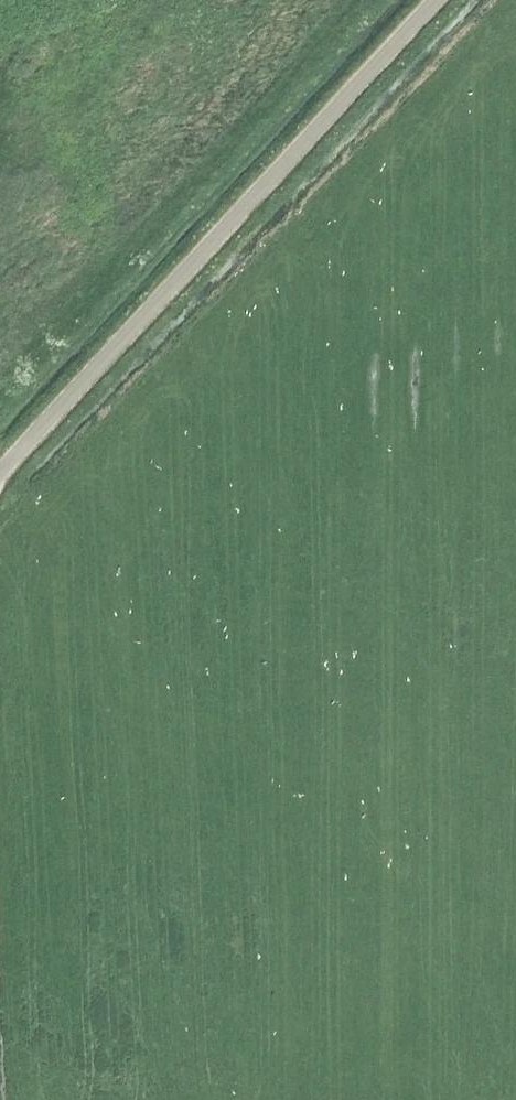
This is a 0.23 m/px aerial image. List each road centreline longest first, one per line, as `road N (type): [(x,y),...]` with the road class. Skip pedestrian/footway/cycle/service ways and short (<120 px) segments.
road 1 (unclassified): [(0,489),(448,0)]

